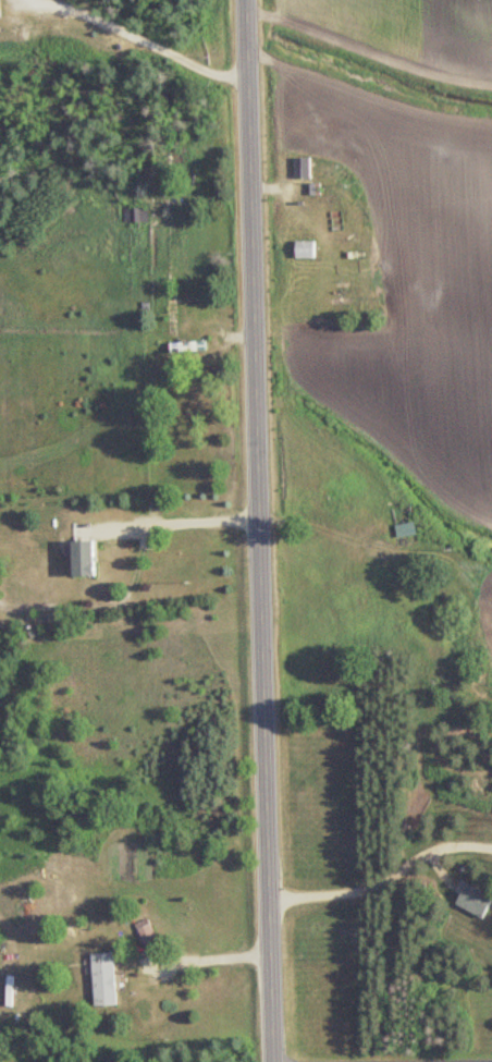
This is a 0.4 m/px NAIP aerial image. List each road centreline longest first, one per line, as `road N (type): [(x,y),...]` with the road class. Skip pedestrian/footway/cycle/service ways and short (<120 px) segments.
road 1 (tertiary): [(276,1061),(246,0)]

